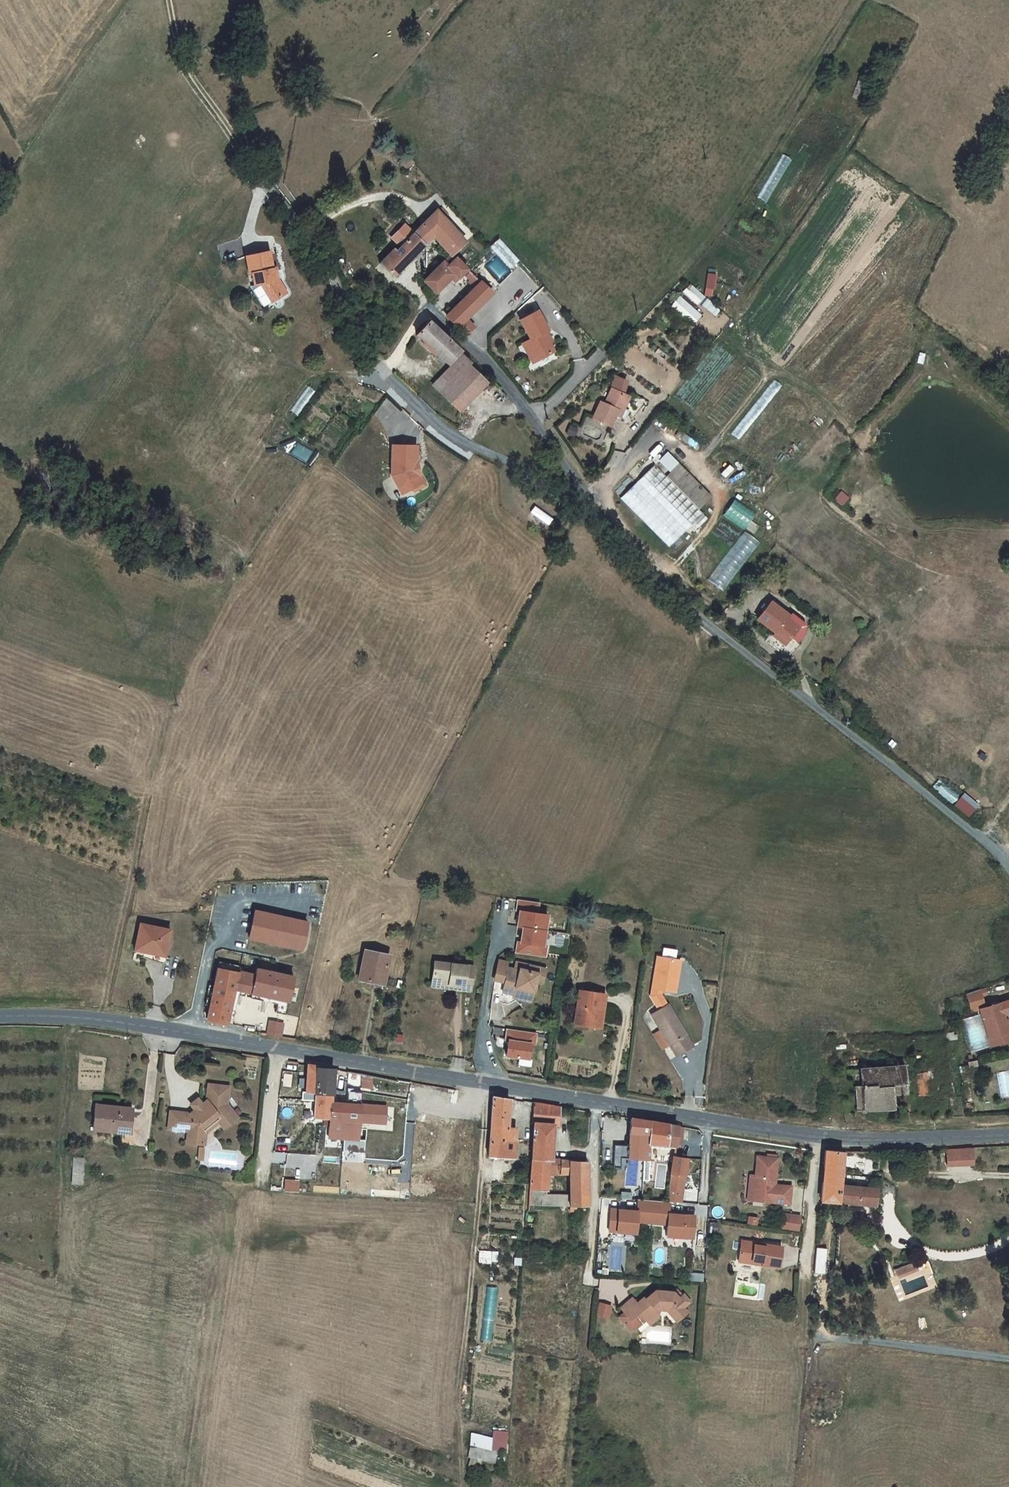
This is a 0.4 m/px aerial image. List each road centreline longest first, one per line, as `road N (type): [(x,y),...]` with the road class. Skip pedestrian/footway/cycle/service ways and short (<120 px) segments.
road 1 (residential): [(265,183),(308,232),(382,373),(477,450),(583,501),(650,575),(892,764),(1008,869)]
road 2 (tertiary): [(1008,1135),(858,1139),(787,1132),(110,1022),(0,1017)]
road 3 (track): [(171,0),(189,66),(265,183)]

